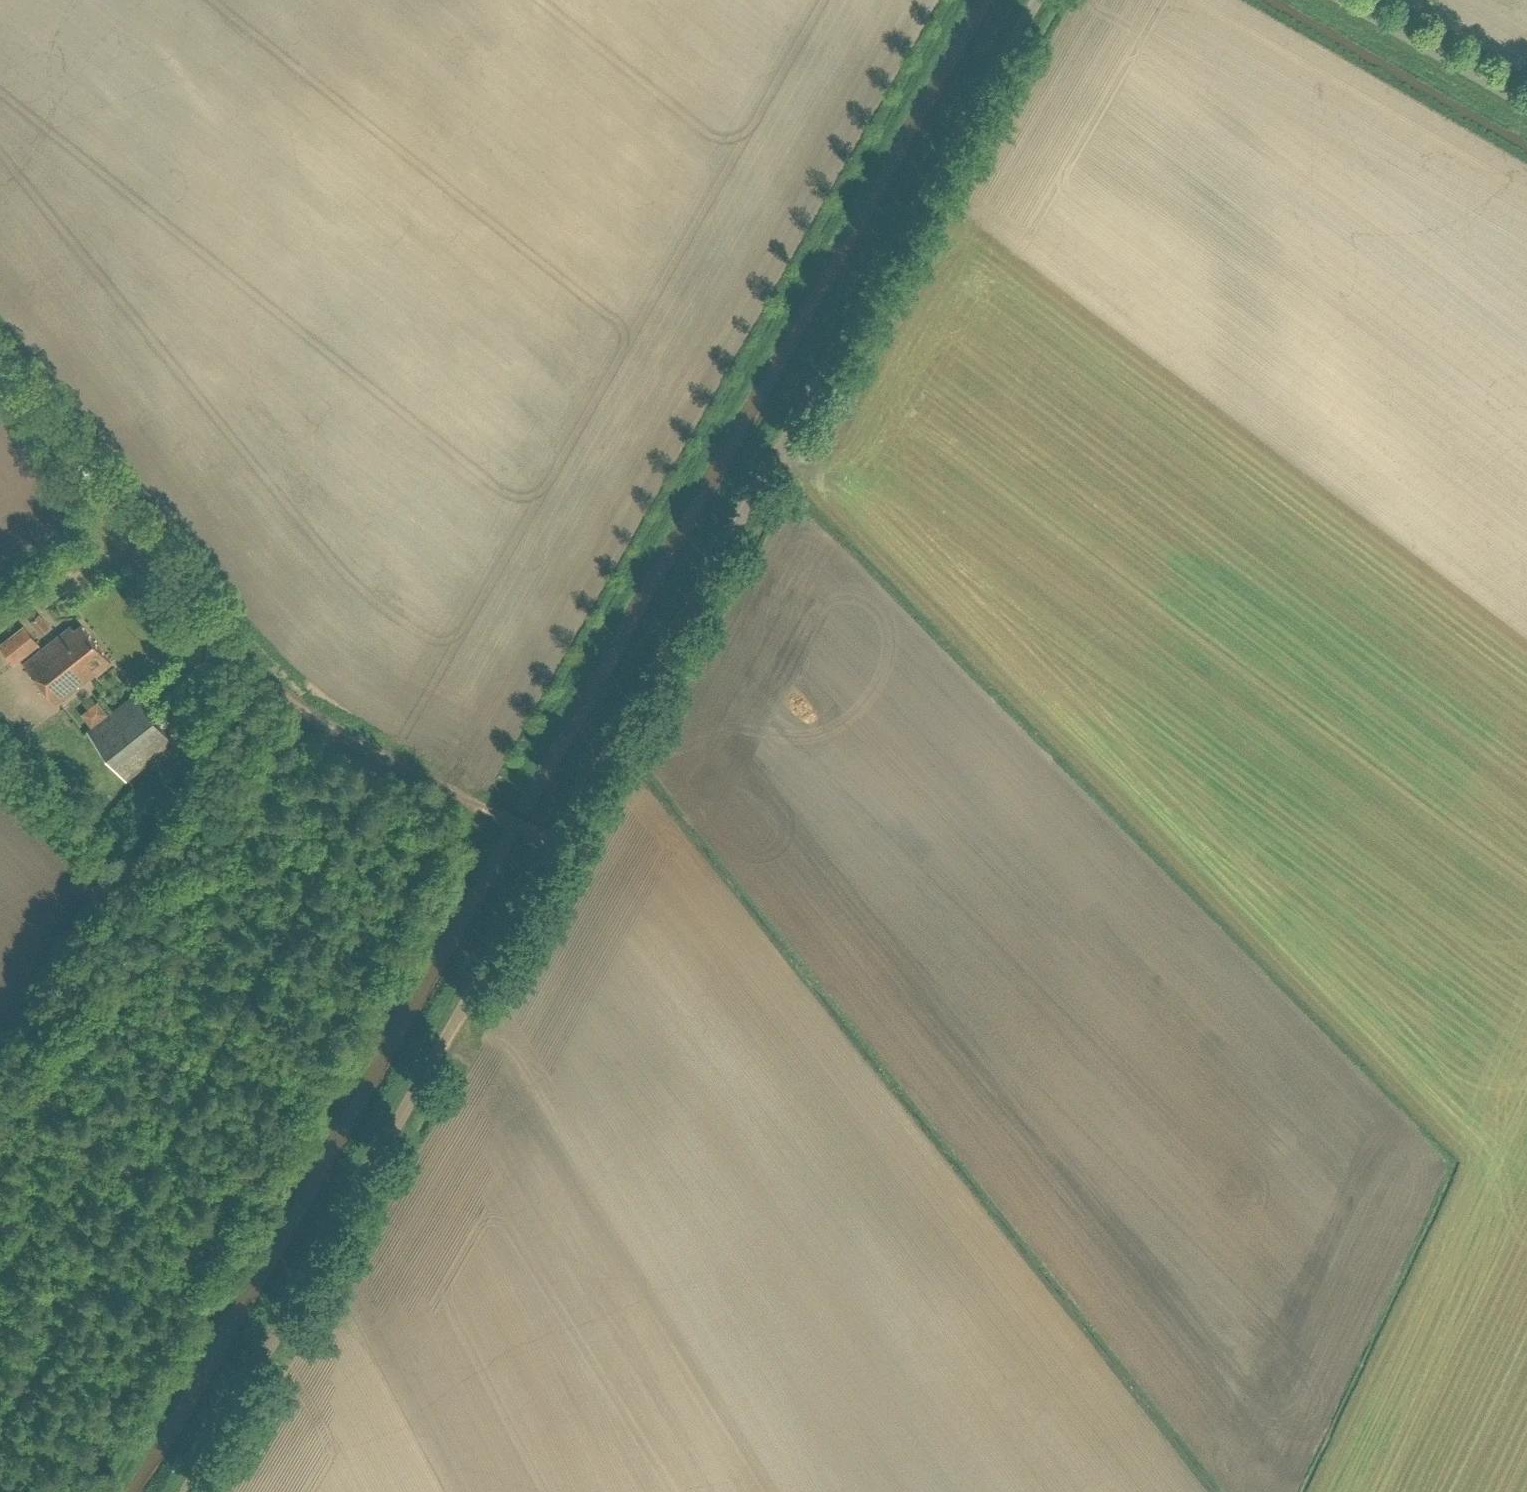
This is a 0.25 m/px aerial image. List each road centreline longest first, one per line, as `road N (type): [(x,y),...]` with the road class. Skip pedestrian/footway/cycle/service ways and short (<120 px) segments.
road 1 (unclassified): [(189,1491),(560,846),(1020,0)]
road 2 (track): [(0,1437),(385,759)]
road 3 (unclassified): [(315,720),(253,671),(0,364)]
road 4 (unclassified): [(1345,0),(1526,104)]
road 5 (track): [(499,815),(385,759)]

